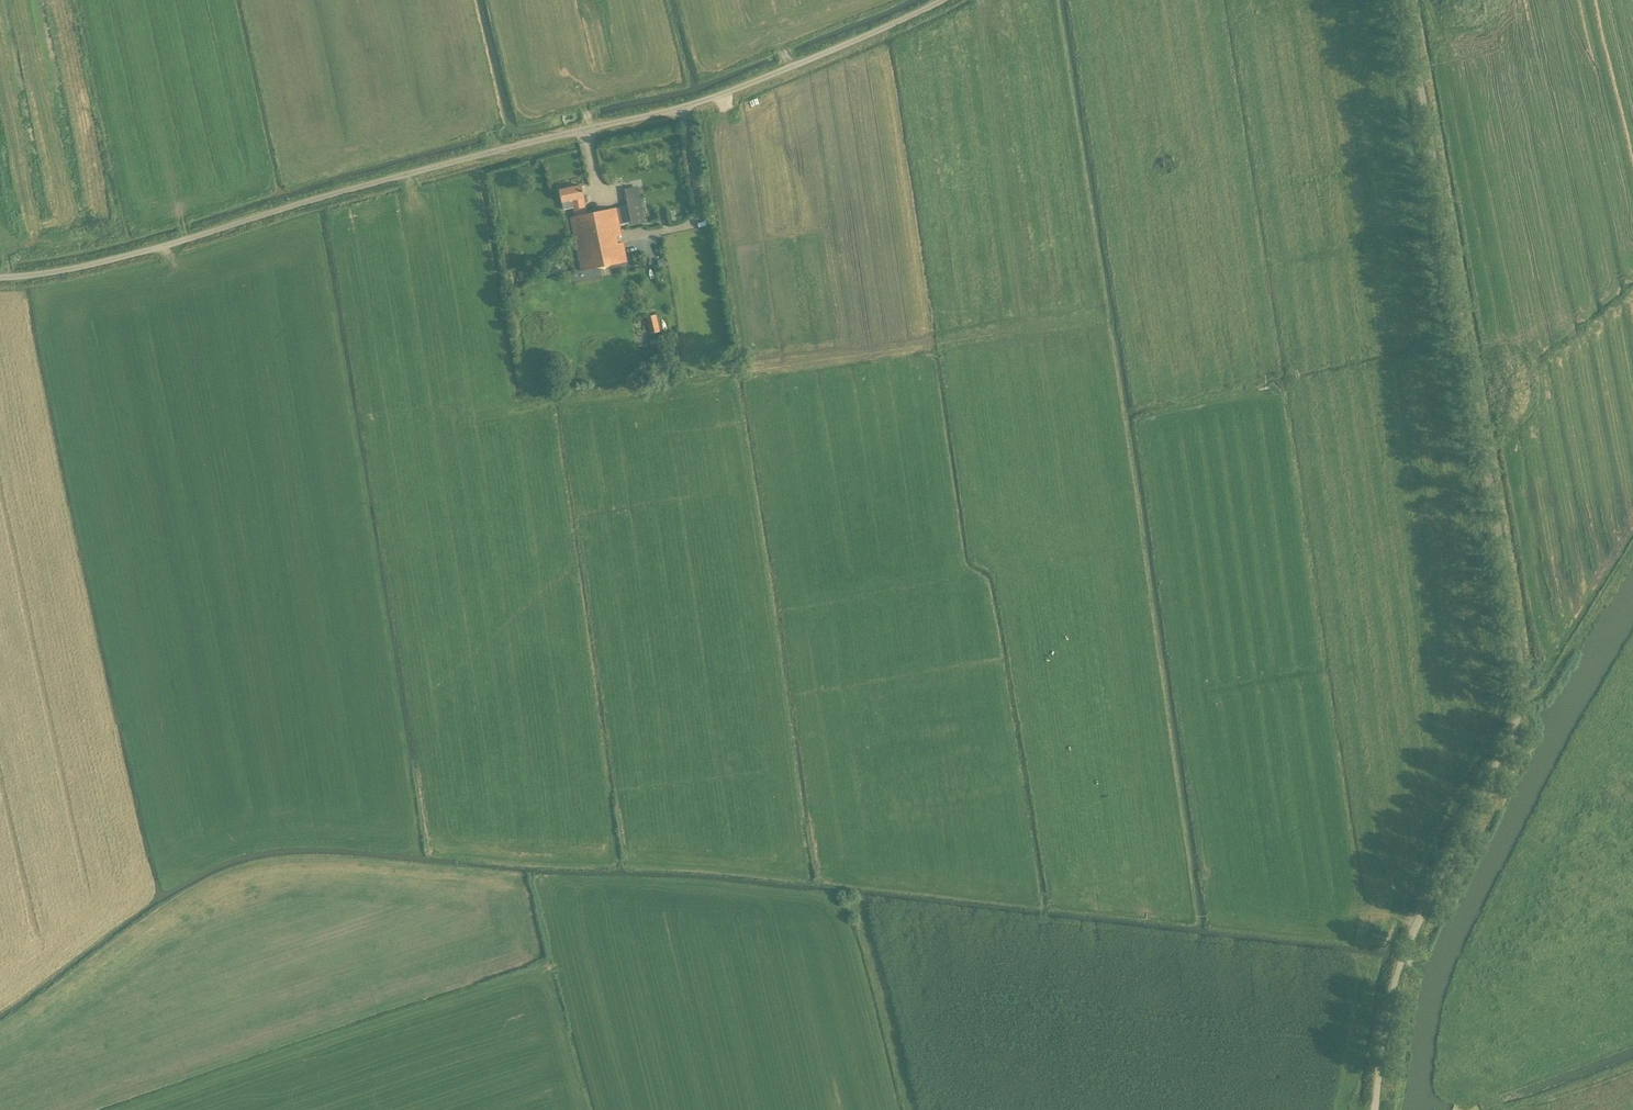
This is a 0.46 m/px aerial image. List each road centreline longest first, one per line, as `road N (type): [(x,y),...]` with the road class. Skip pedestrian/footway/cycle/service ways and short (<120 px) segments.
road 1 (unclassified): [(1374,1109),(1392,991),(1520,707),(1520,658),(1404,0)]
road 2 (unclassified): [(0,286),(60,284),(353,196),(732,101),(968,0)]

